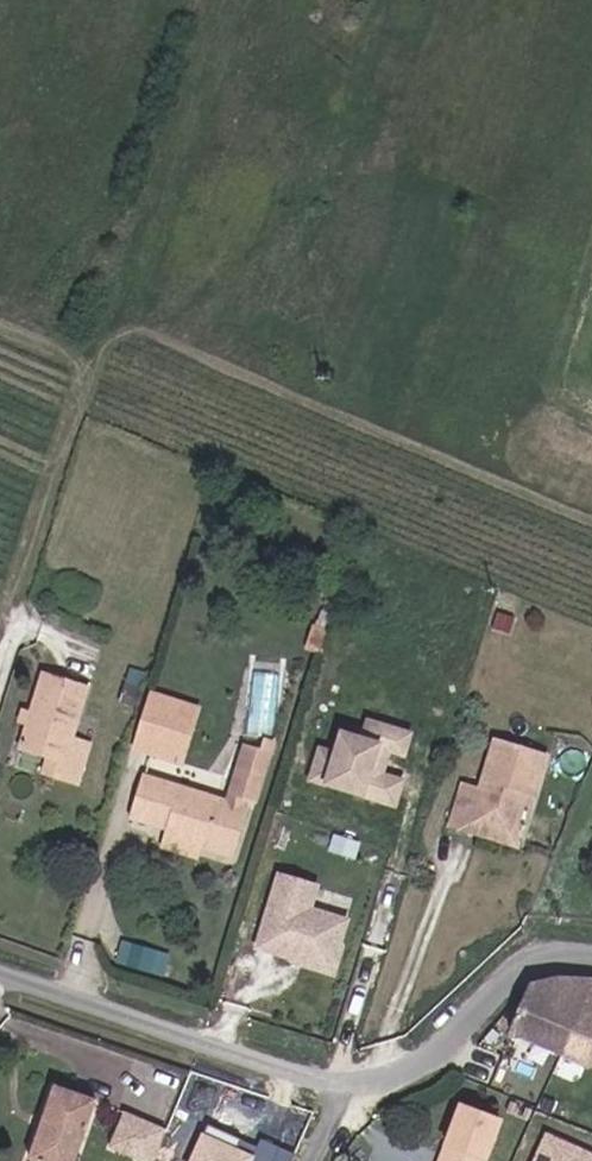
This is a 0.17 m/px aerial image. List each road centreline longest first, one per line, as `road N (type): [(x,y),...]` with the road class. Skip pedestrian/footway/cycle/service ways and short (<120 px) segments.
road 1 (unclassified): [(0,973),(368,1088),(441,1066),(533,965),(591,959)]

